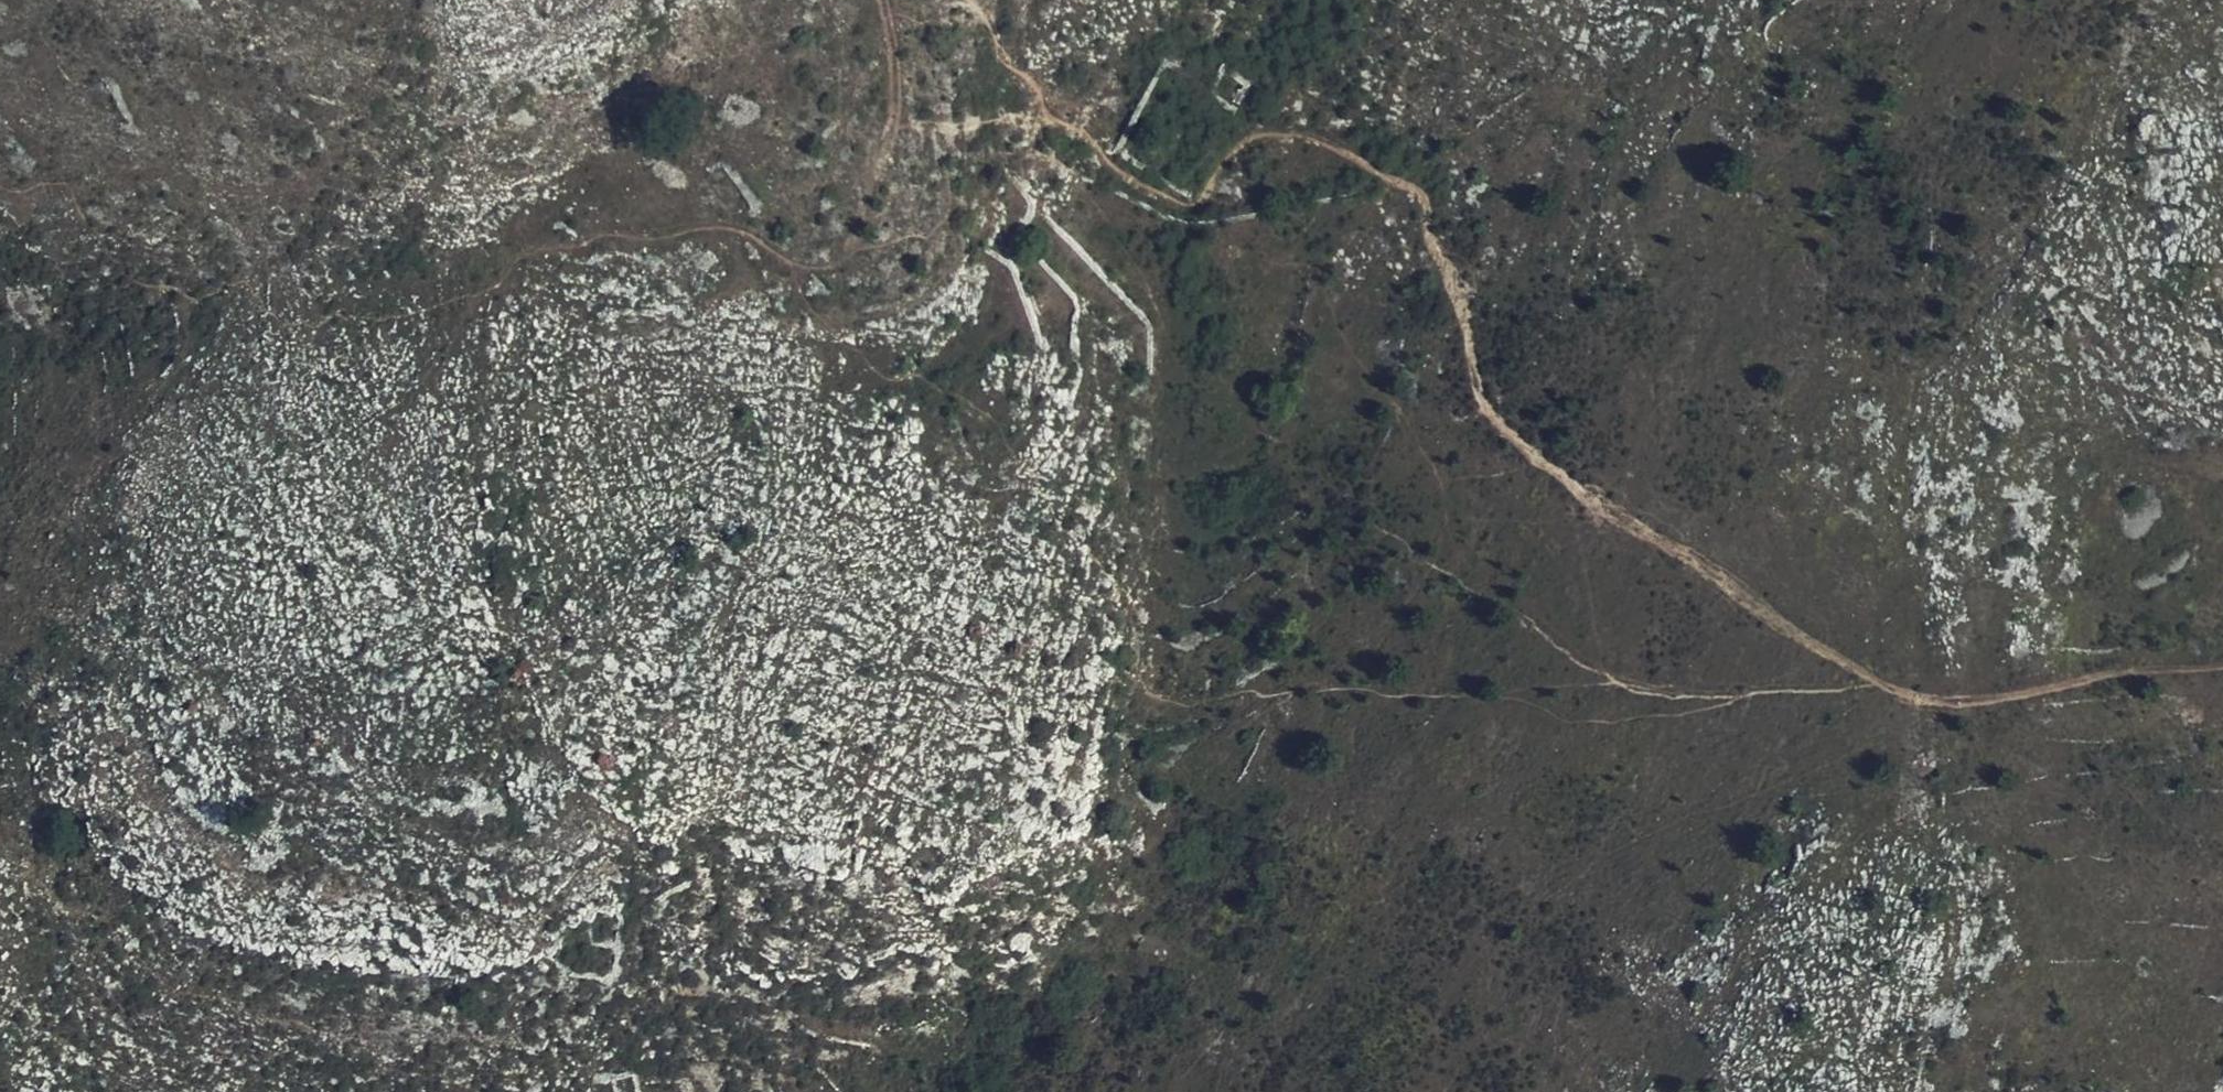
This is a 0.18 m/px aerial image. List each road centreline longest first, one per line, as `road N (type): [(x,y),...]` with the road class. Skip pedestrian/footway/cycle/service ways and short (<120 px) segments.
road 1 (track): [(886,150),(899,77),(883,0)]

